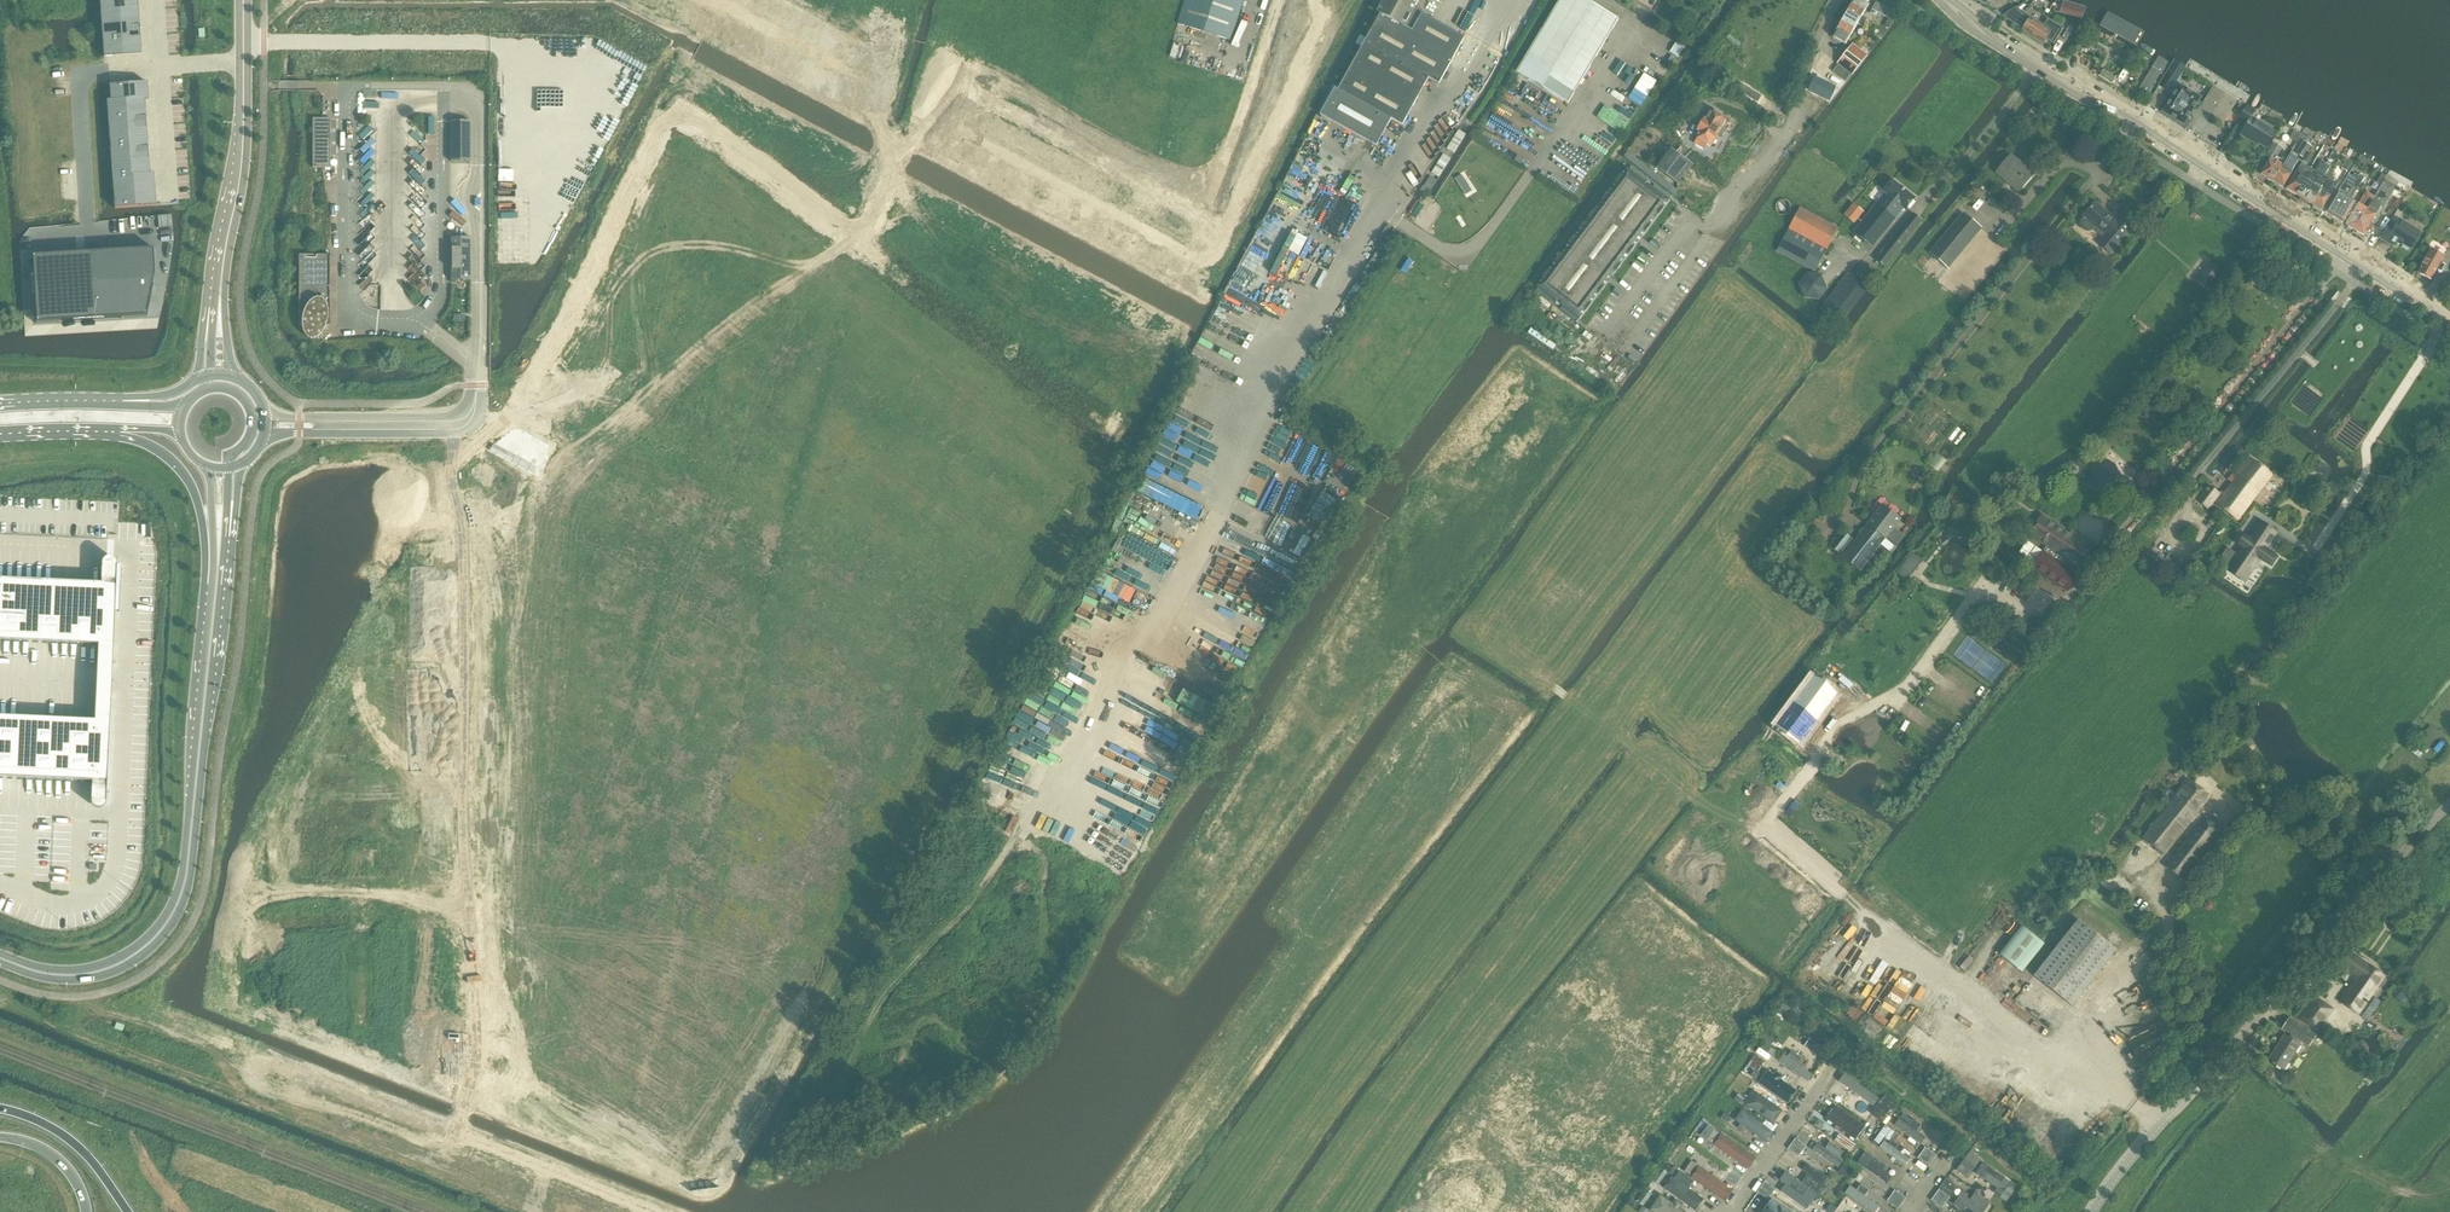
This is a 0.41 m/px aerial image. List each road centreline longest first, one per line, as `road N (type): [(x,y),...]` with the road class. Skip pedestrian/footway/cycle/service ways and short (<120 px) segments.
road 1 (secondary): [(0,958),(49,975),(95,972),(137,955),(176,908),(189,860),(218,569)]
road 2 (unclassified): [(2449,807),(2159,1123),(2095,1211)]
road 3 (unclassified): [(260,445),(295,433),(454,434),(471,430),(483,406),(477,386),(466,408),(450,418),(265,415)]
road 4 (secondary): [(2449,321),(2134,118)]
road 5 (secondary): [(243,0),(242,156),(220,303)]
road 6 (secondary): [(119,432),(181,471),(218,569)]
road 7 (trunk): [(128,1211),(66,1136),(0,1107)]
road 8 (unclassified): [(1734,1211),(1828,1074)]
road 9 (trunk): [(0,1139),(43,1149),(62,1163),(87,1211)]
road 10 (secondary): [(121,401),(0,404)]

